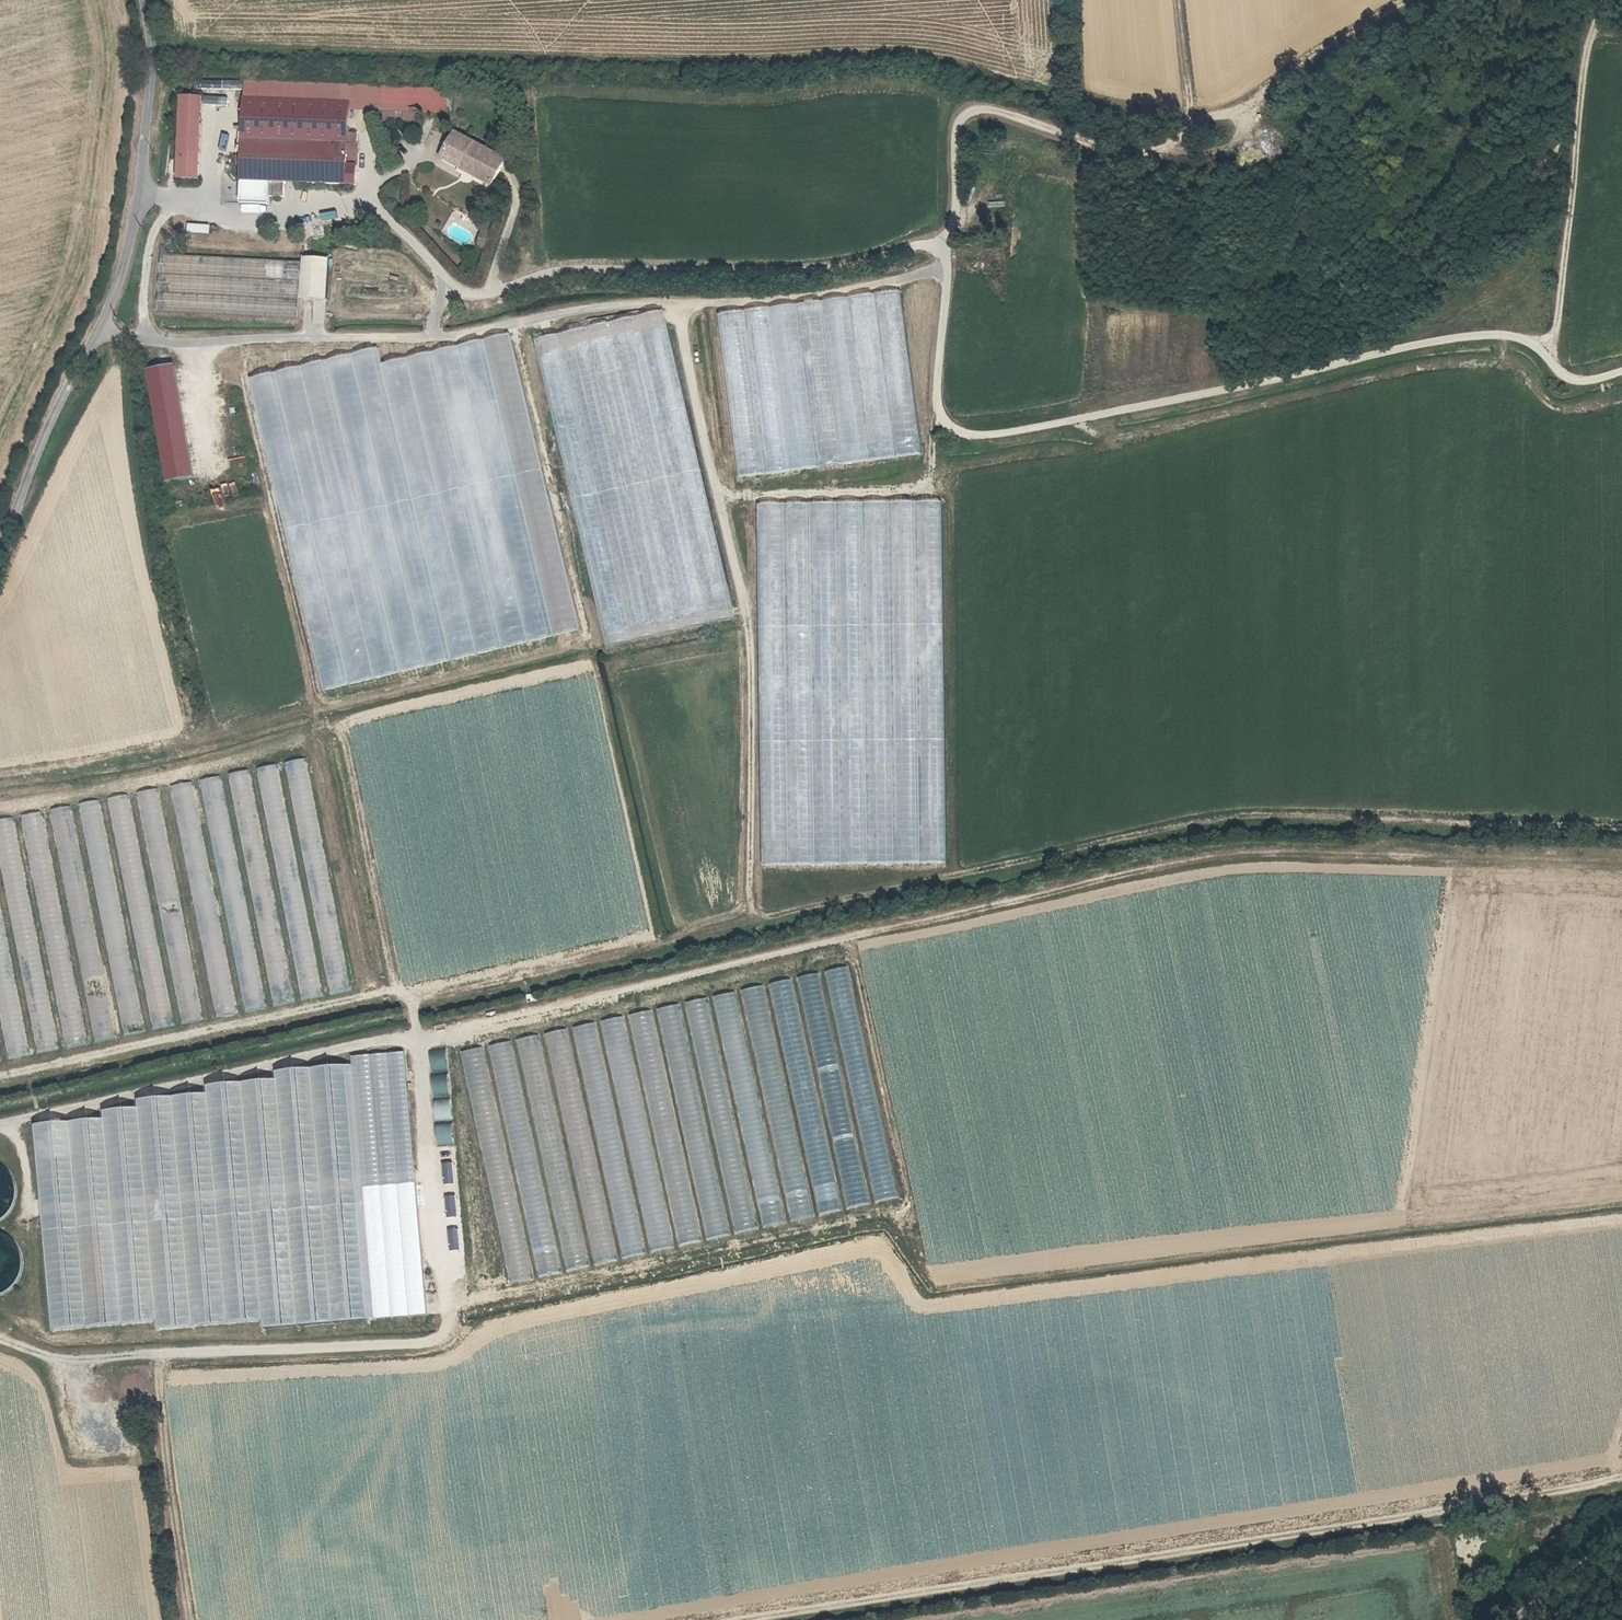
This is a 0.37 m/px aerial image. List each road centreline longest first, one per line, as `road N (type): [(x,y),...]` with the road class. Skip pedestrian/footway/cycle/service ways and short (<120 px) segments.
road 1 (track): [(743,304),(743,887),(757,916),(1239,817),(1621,830)]
road 2 (track): [(415,1038),(1165,864),(1314,852),(1374,858),(1396,875),(1456,865)]
road 3 (track): [(743,1619),(1621,1477)]
road 4 (track): [(1621,371),(1584,380),(1566,375),(1546,351),(1509,337),(1468,338),(1052,424),(955,434),(935,402),(948,251)]
road 5 (track): [(948,251),(928,245),(839,270),(783,273),(563,269),(498,291),(451,291),(391,218),(295,218),(140,196)]
road 6 (track): [(0,1076),(332,1002),(493,985),(757,916)]
road 7 (residential): [(146,0),(153,53),(143,165),(119,293),(0,545)]
road 8 (track): [(432,335),(624,306),(767,303),(917,274),(948,251)]
road 9 (track): [(948,251),(955,133),(971,110),(1008,112),(1134,153),(1171,150),(1194,136),(1180,0)]
road 10 (track): [(400,995),(415,1038),(0,1126)]
road 11 (track): [(102,327),(146,344),(432,335),(451,291)]
road 12 (track): [(1546,351),(1597,0)]
road 13 (track): [(1420,0),(1327,47),(1194,136)]
road 14 (track): [(1621,1532),(1511,1619)]

